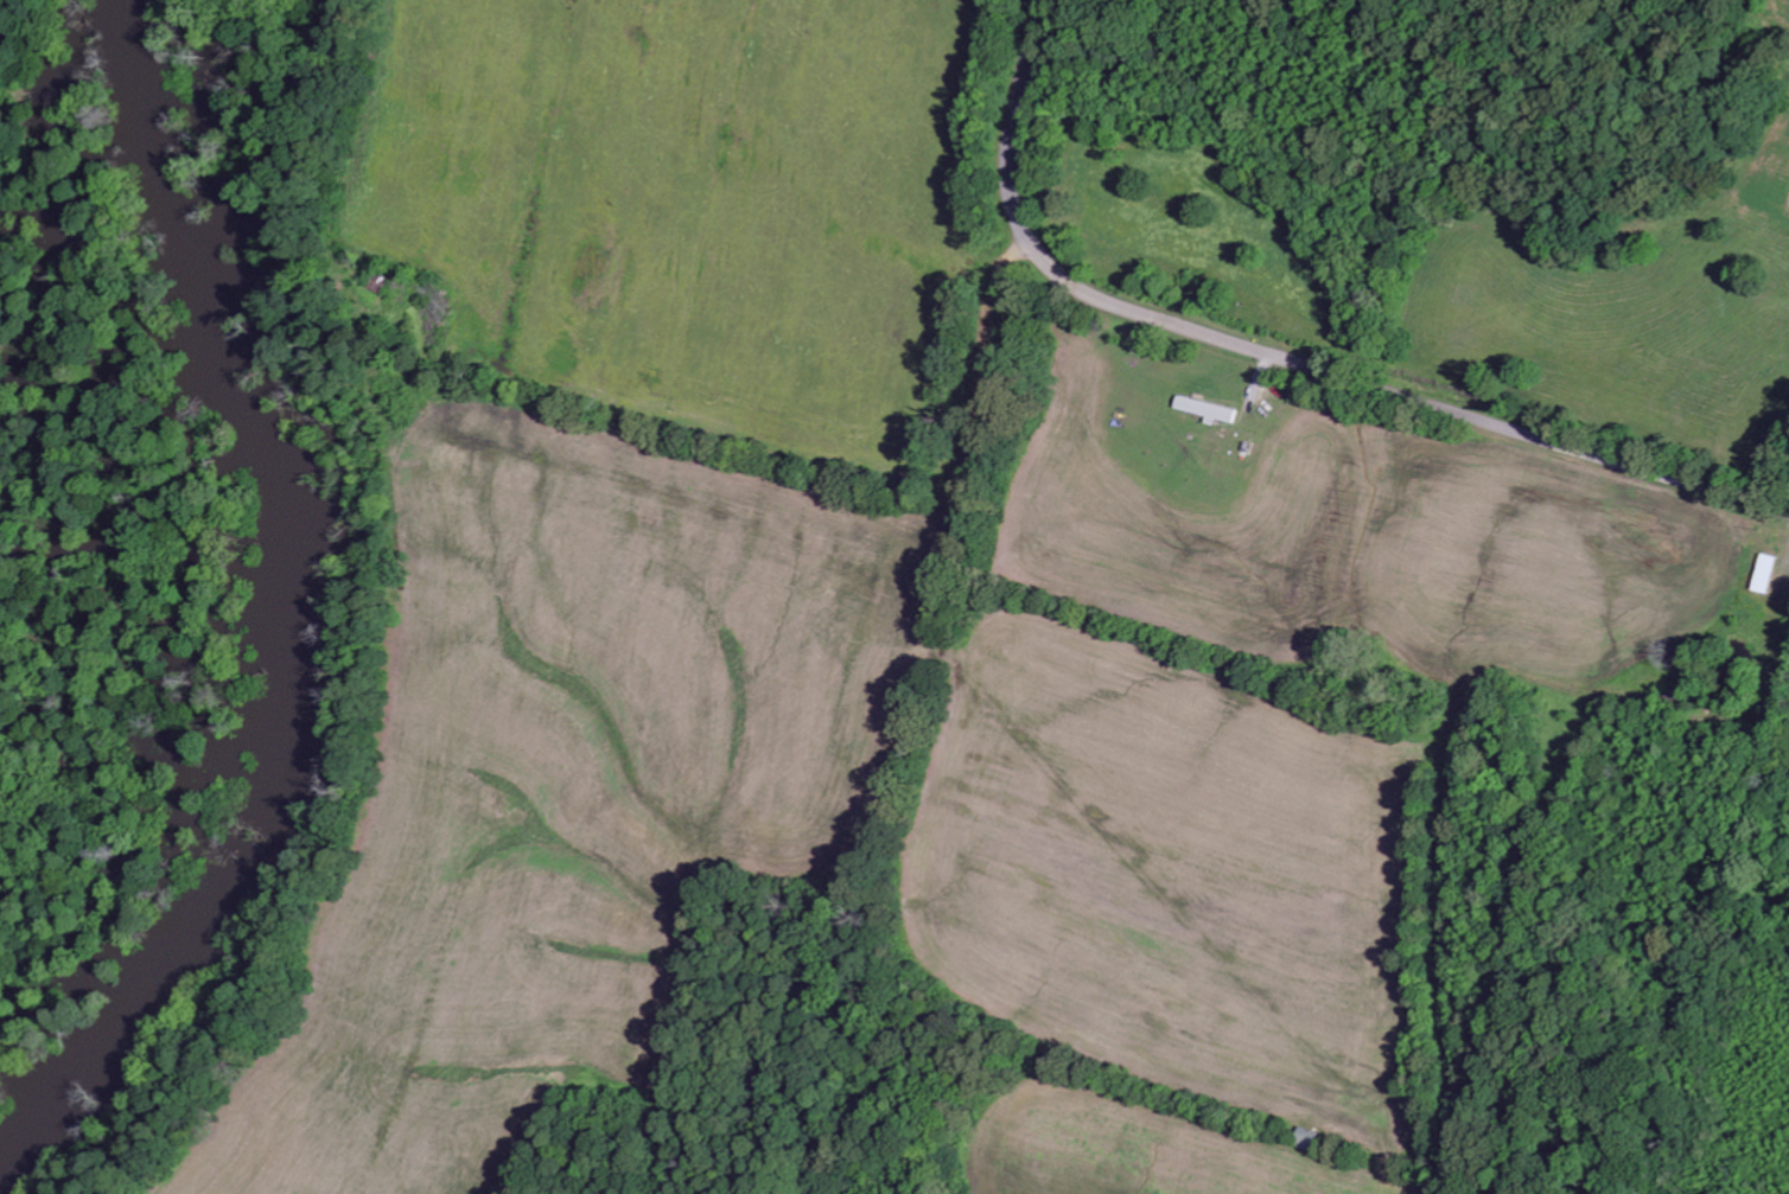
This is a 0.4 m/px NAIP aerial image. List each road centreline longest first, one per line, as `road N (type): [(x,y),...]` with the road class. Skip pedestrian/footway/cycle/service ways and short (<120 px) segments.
road 1 (residential): [(1788,511),(1129,307),(1056,264),(1023,212),(1016,172),(1049,0)]

